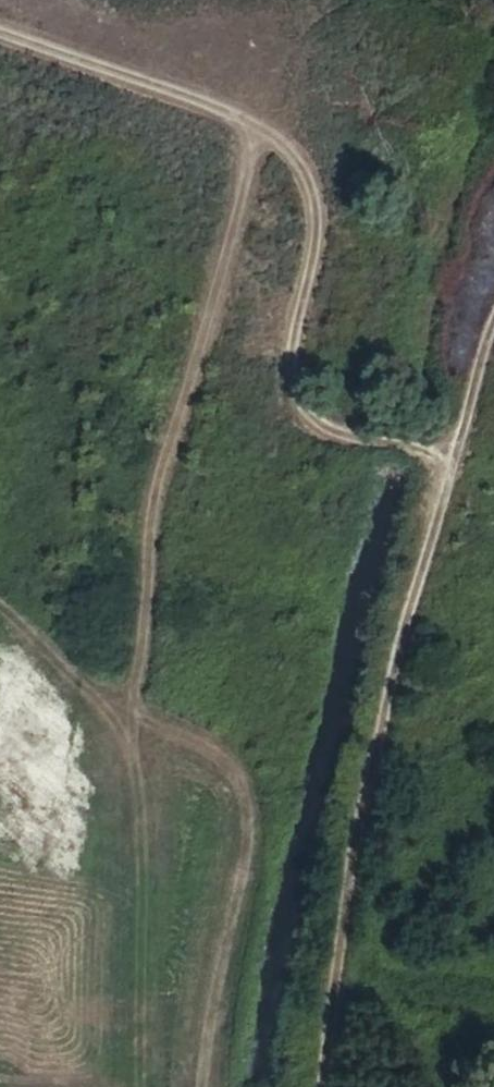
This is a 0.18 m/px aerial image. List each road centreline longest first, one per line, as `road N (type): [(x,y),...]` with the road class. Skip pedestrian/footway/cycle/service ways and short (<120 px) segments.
road 1 (track): [(125,1086),(142,517),(265,143),(340,4)]
road 2 (track): [(325,1086),(385,732),(493,317)]
road 3 (track): [(265,143),(314,172),(323,229),(289,351),(299,411),(339,437),(455,443)]
road 4 (track): [(208,1086),(233,896),(252,818),(213,746),(134,714)]
road 5 (track): [(265,143),(0,36)]

